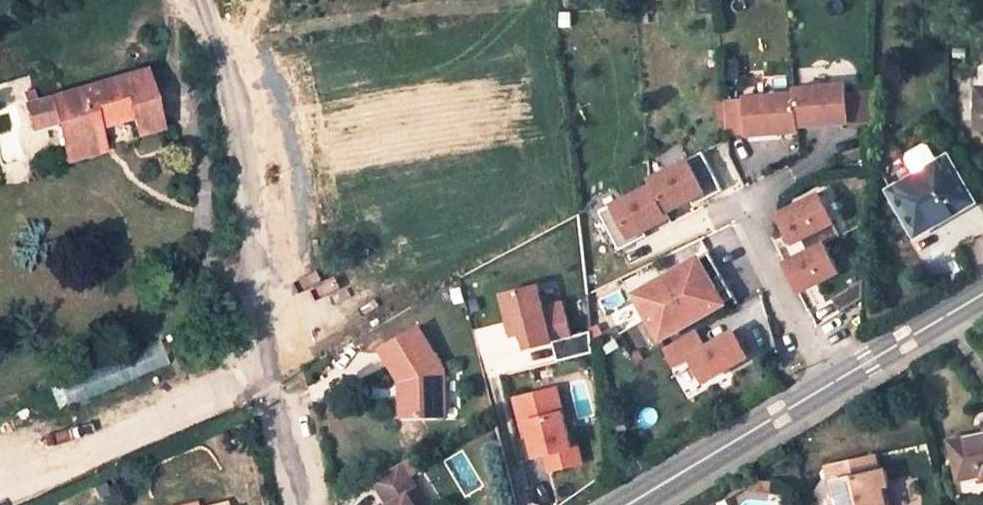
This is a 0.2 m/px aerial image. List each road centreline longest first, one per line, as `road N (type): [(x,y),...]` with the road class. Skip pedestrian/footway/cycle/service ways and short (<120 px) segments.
road 1 (secondary): [(625,504),(982,290)]
road 2 (track): [(257,249),(217,36),(200,0)]

